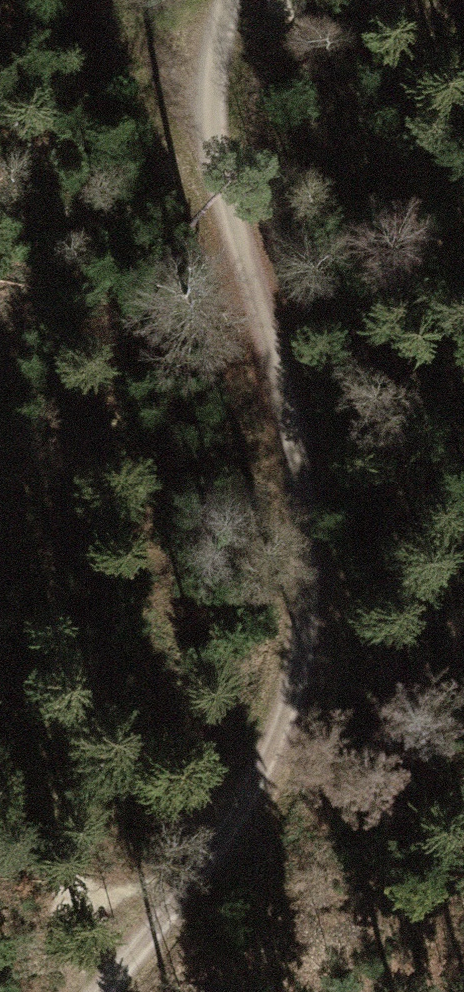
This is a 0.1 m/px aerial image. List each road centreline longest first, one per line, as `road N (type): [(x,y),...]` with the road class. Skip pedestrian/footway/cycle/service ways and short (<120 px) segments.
road 1 (track): [(181,891),(276,766),(315,635),(317,509),(221,177),(214,117),(224,10)]
road 2 (track): [(113,0),(214,117)]
road 3 (track): [(181,891),(101,991)]

